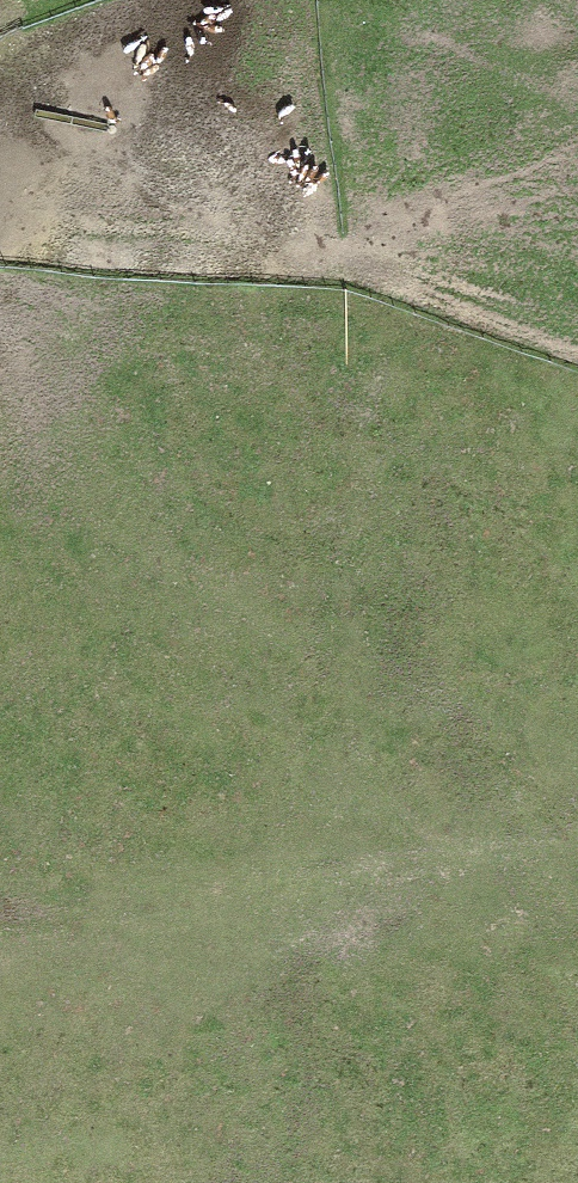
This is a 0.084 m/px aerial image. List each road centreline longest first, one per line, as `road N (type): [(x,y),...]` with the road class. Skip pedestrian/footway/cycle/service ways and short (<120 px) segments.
road 1 (track): [(0,398),(38,478),(206,608),(577,782)]
road 2 (track): [(0,950),(577,858)]
road 3 (track): [(16,0),(0,143)]

